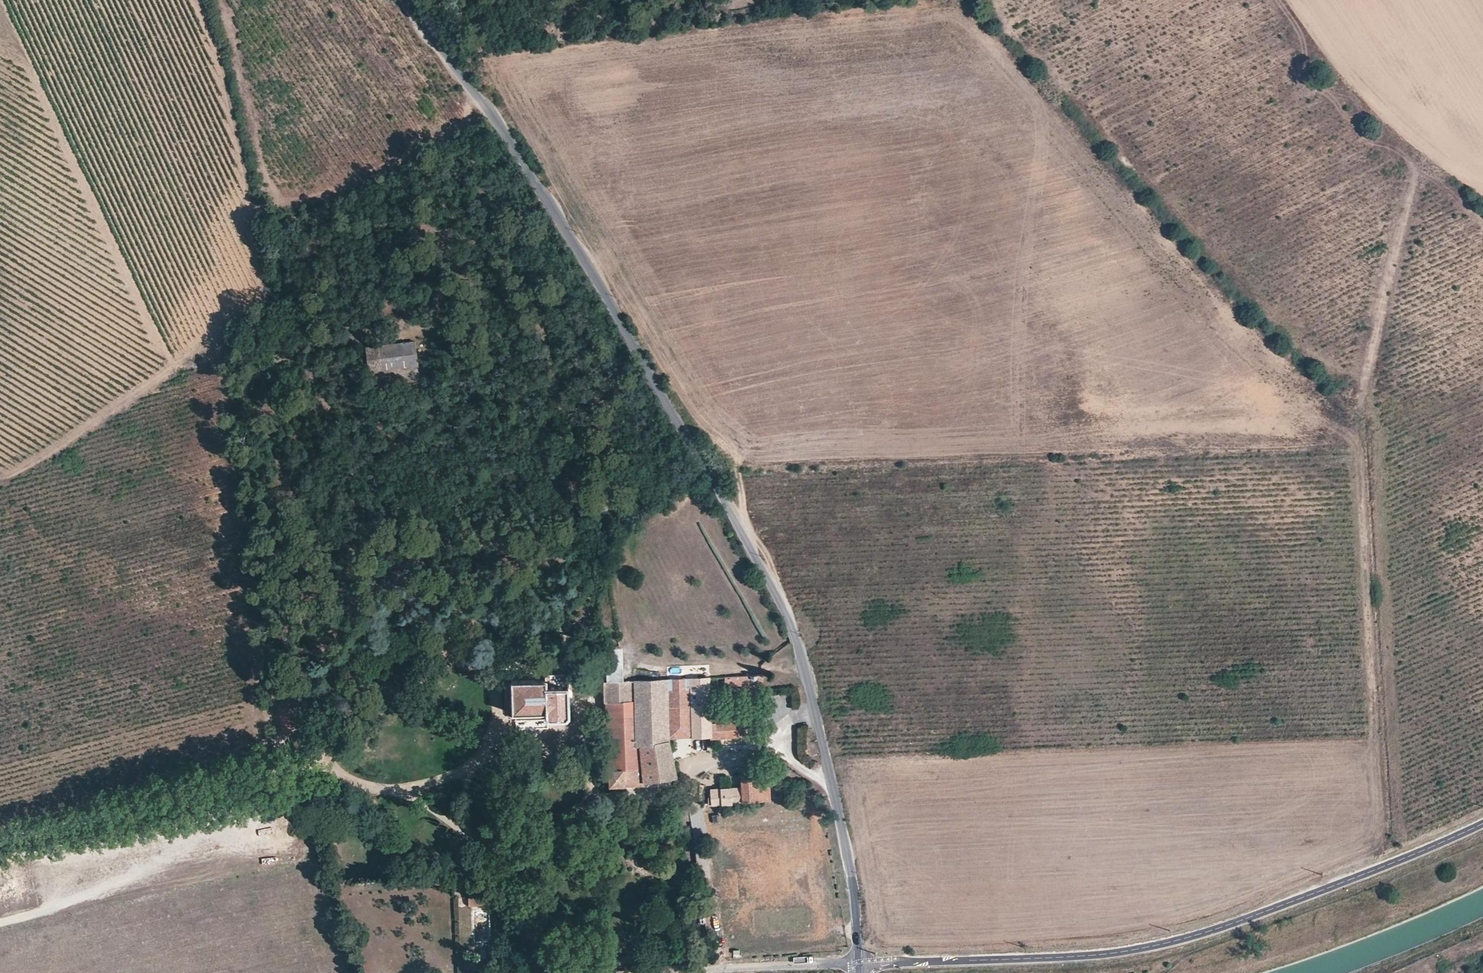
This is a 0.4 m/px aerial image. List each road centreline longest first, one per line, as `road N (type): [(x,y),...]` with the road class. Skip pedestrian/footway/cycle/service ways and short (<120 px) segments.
road 1 (unclassified): [(860,961),(852,870),(797,640),(572,226),(417,0)]
road 2 (track): [(282,772),(0,842)]
road 3 (unclassified): [(860,961),(653,972)]

